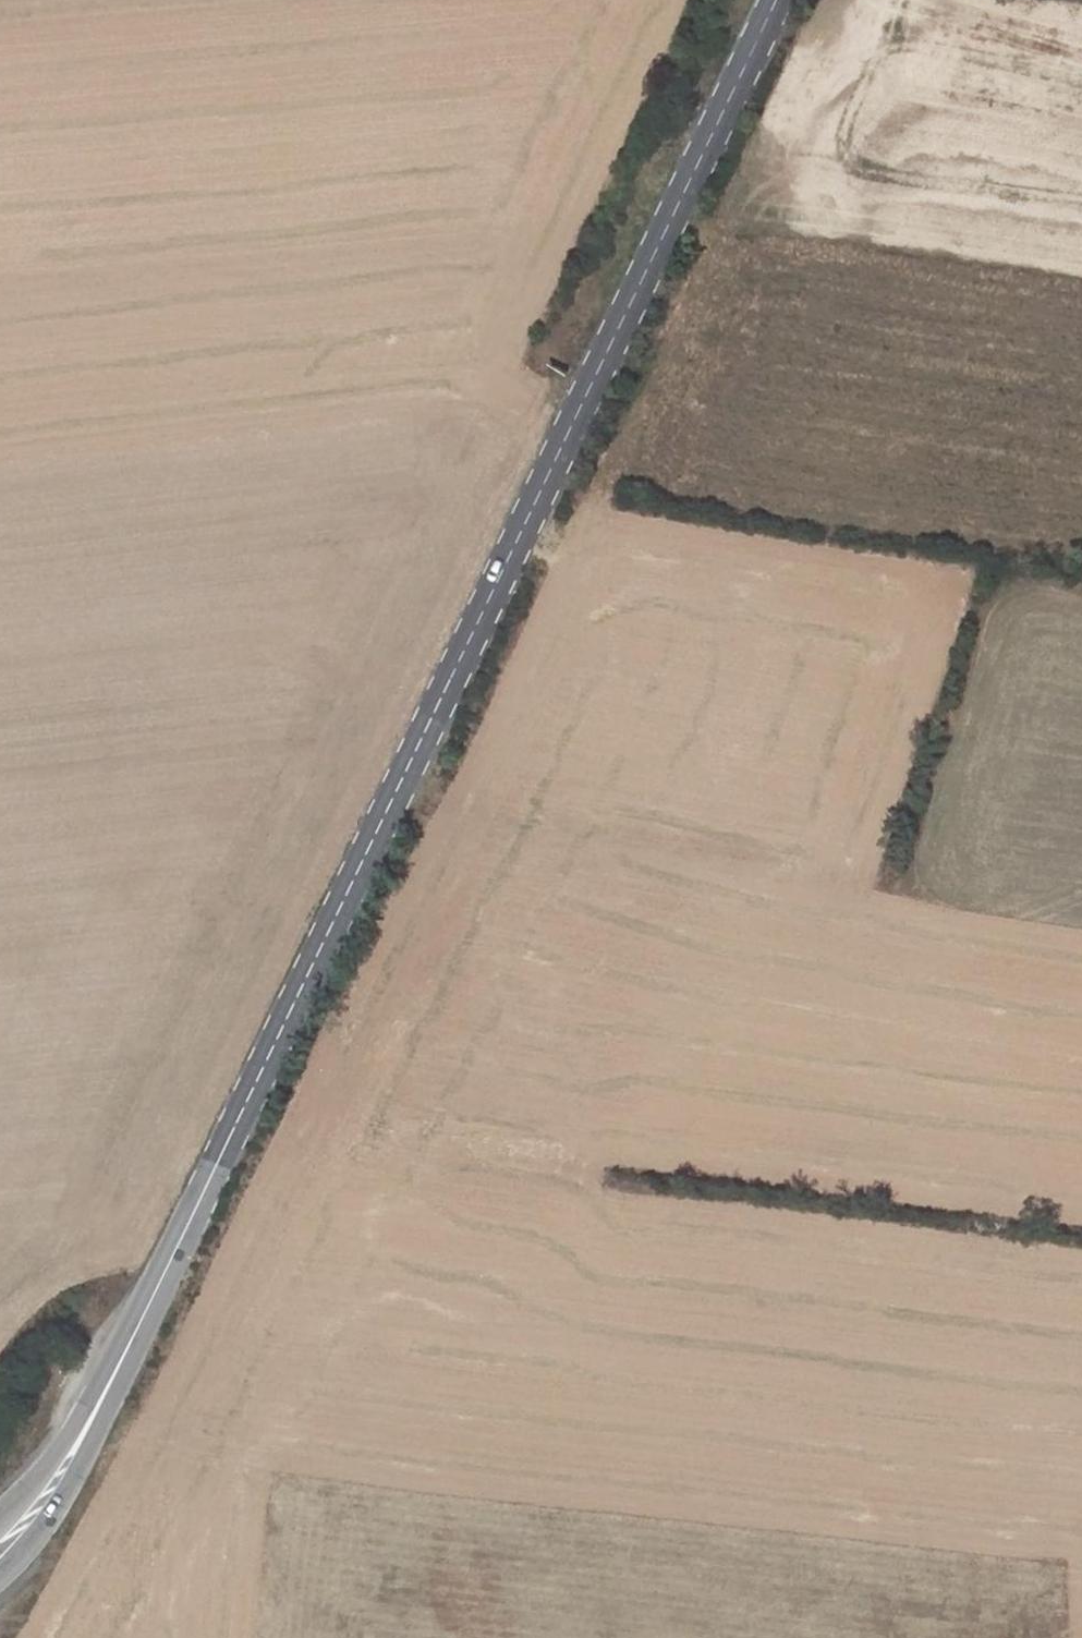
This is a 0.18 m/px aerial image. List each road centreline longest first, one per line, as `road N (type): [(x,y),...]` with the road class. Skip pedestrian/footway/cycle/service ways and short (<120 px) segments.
road 1 (unclassified): [(114,1376),(779,0)]
road 2 (unclassified): [(0,1575),(50,1521),(114,1376)]
road 3 (unclassified): [(114,1376),(38,1484),(0,1520)]

